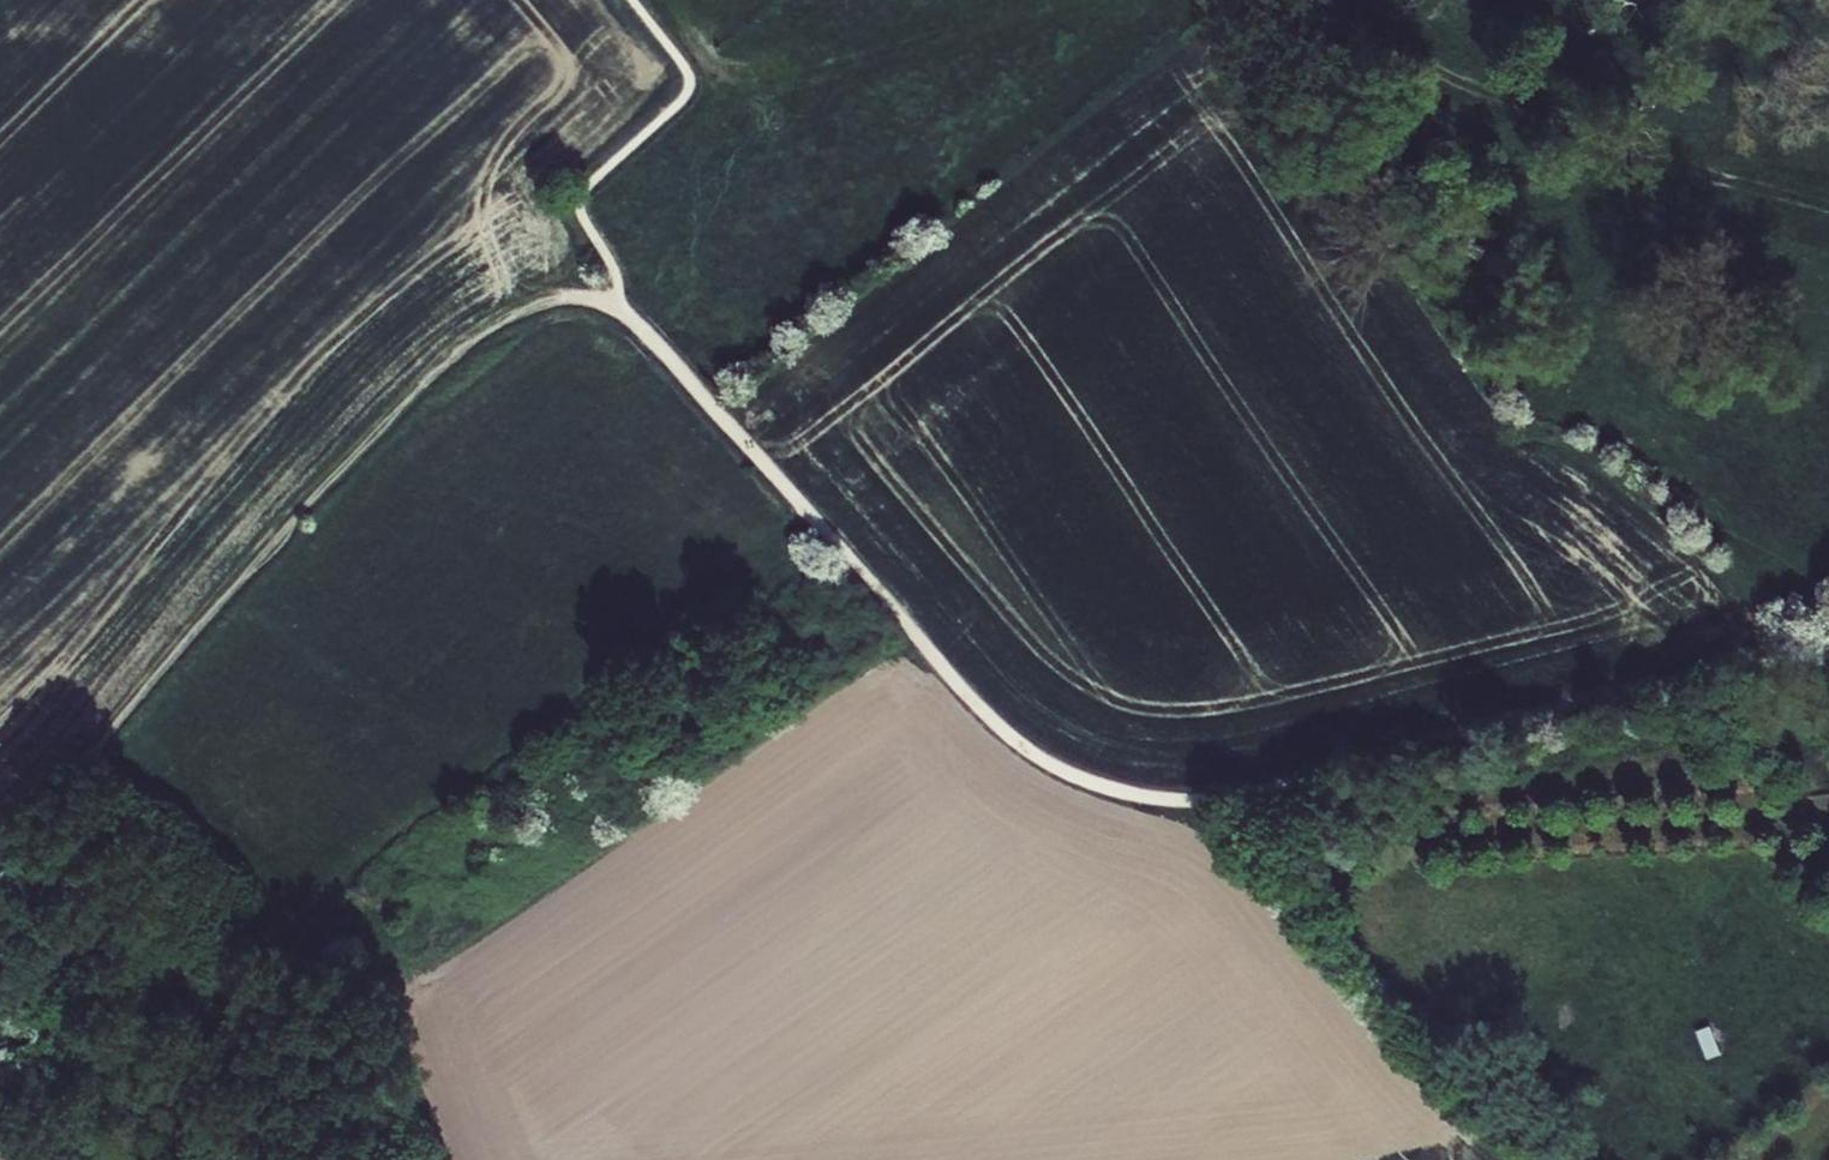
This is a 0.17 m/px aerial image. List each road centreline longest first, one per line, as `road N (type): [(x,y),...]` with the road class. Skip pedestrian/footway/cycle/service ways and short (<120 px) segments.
road 1 (track): [(540,300),(501,316),(411,390),(281,526),(116,723),(0,839)]

